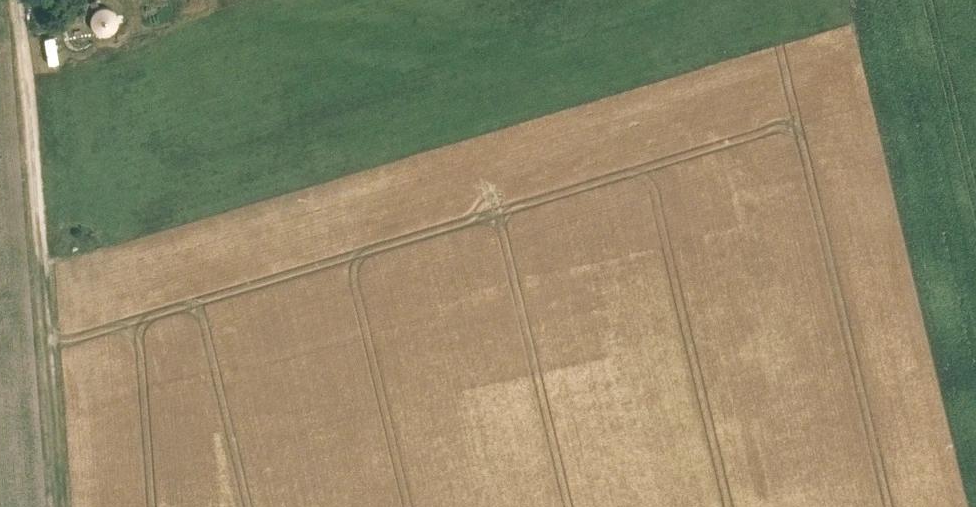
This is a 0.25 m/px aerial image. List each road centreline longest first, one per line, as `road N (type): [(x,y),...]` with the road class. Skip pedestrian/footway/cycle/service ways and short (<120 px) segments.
road 1 (track): [(21,0),(60,506)]

